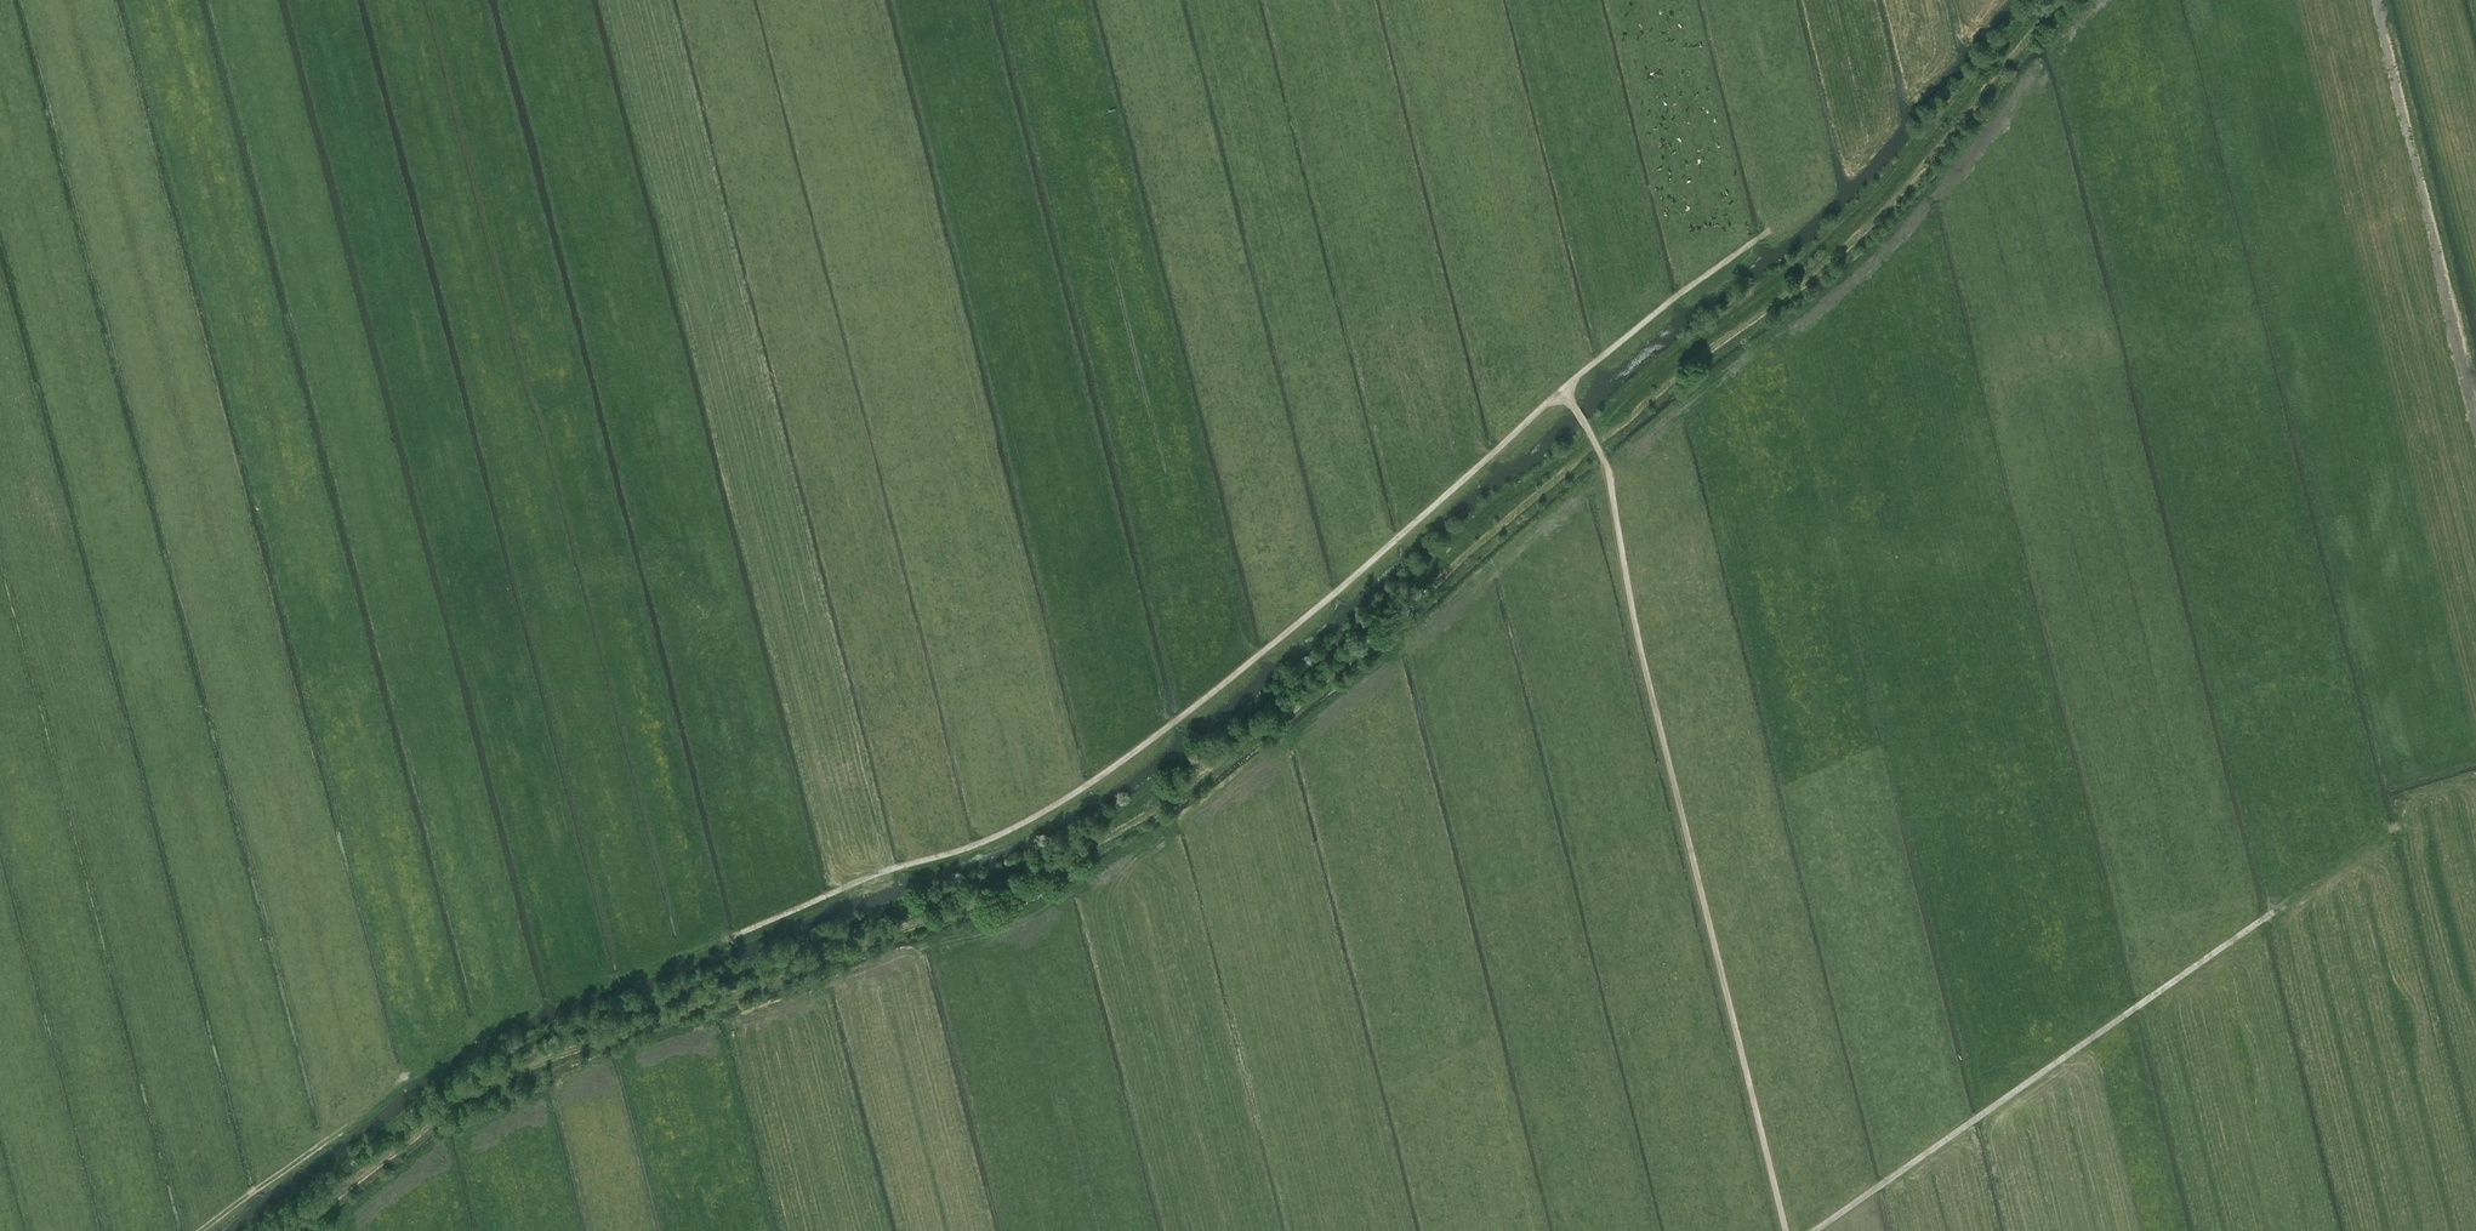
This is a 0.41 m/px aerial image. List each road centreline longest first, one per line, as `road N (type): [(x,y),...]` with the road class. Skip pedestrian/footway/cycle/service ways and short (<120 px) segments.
road 1 (track): [(601,986),(890,871),(987,842),(1083,791),(1277,643),(1600,360),(1772,231)]
road 2 (track): [(1789,1230),(1596,442)]
road 3 (track): [(1815,1230),(2403,821),(2475,828)]

